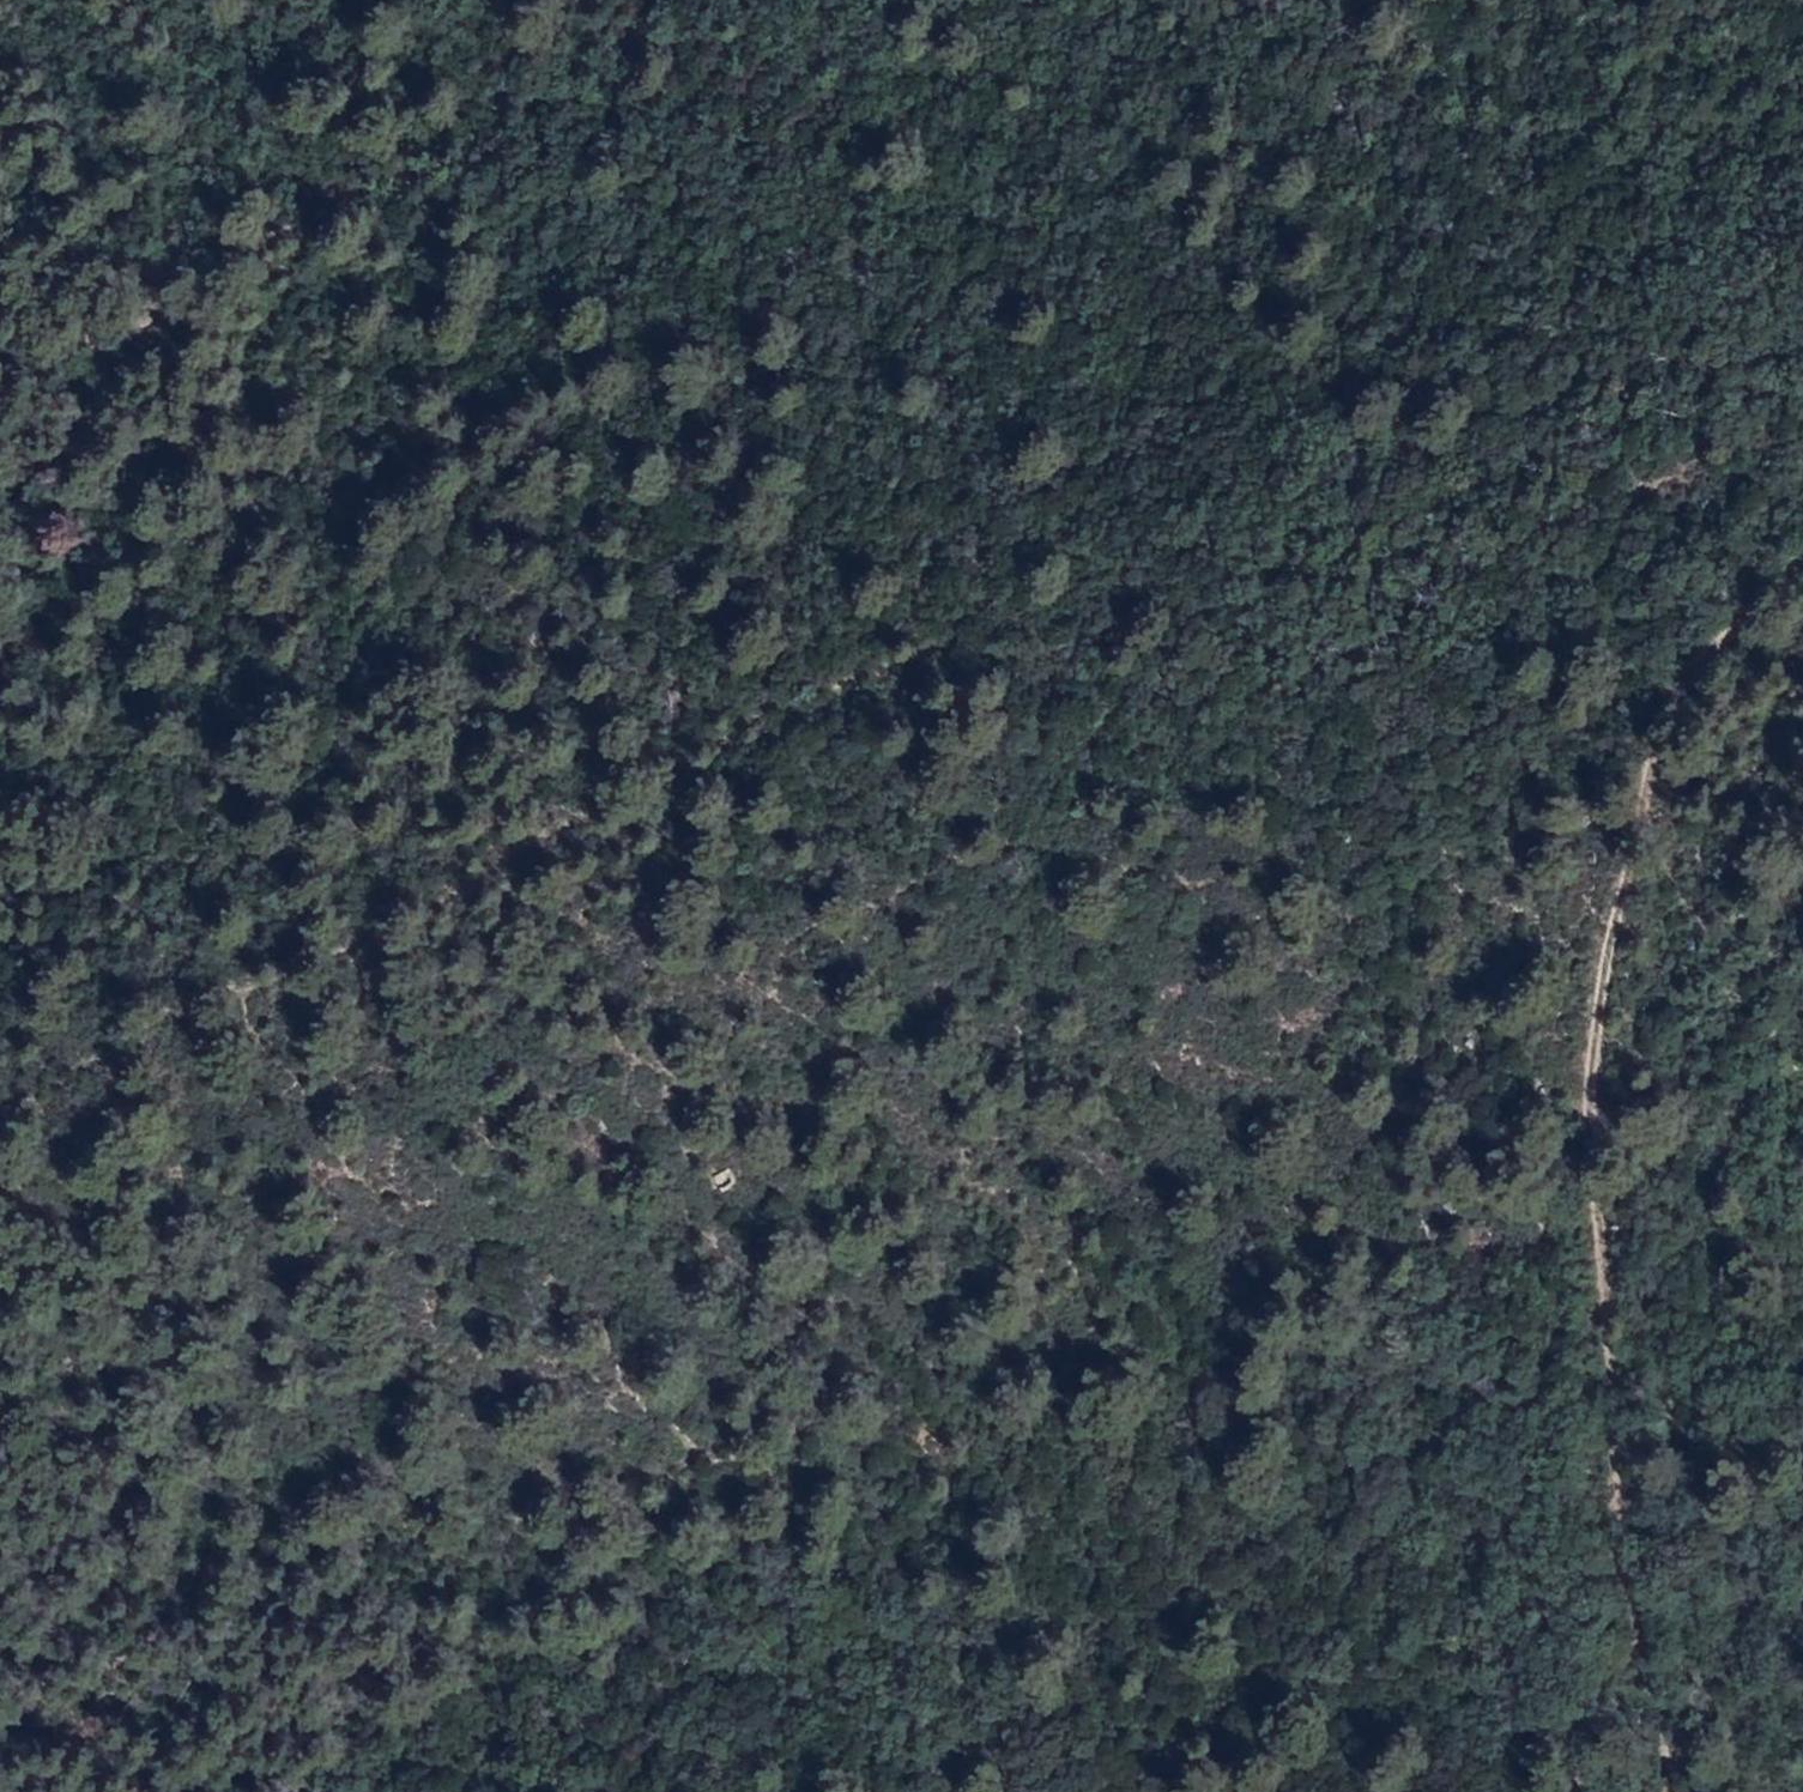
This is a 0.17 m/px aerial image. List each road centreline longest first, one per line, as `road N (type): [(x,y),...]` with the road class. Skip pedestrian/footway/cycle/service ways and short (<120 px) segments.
road 1 (track): [(1802,543),(1657,748),(1613,916),(1596,1166),(1670,1791)]

